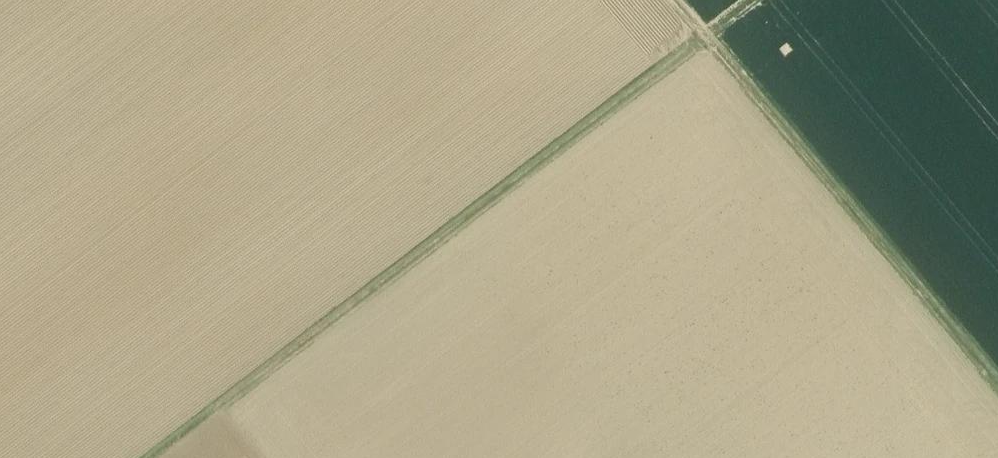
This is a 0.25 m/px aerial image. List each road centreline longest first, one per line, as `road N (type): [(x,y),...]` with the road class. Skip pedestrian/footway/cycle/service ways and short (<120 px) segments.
road 1 (track): [(158,457),(749,0)]
road 2 (track): [(676,0),(997,370)]

